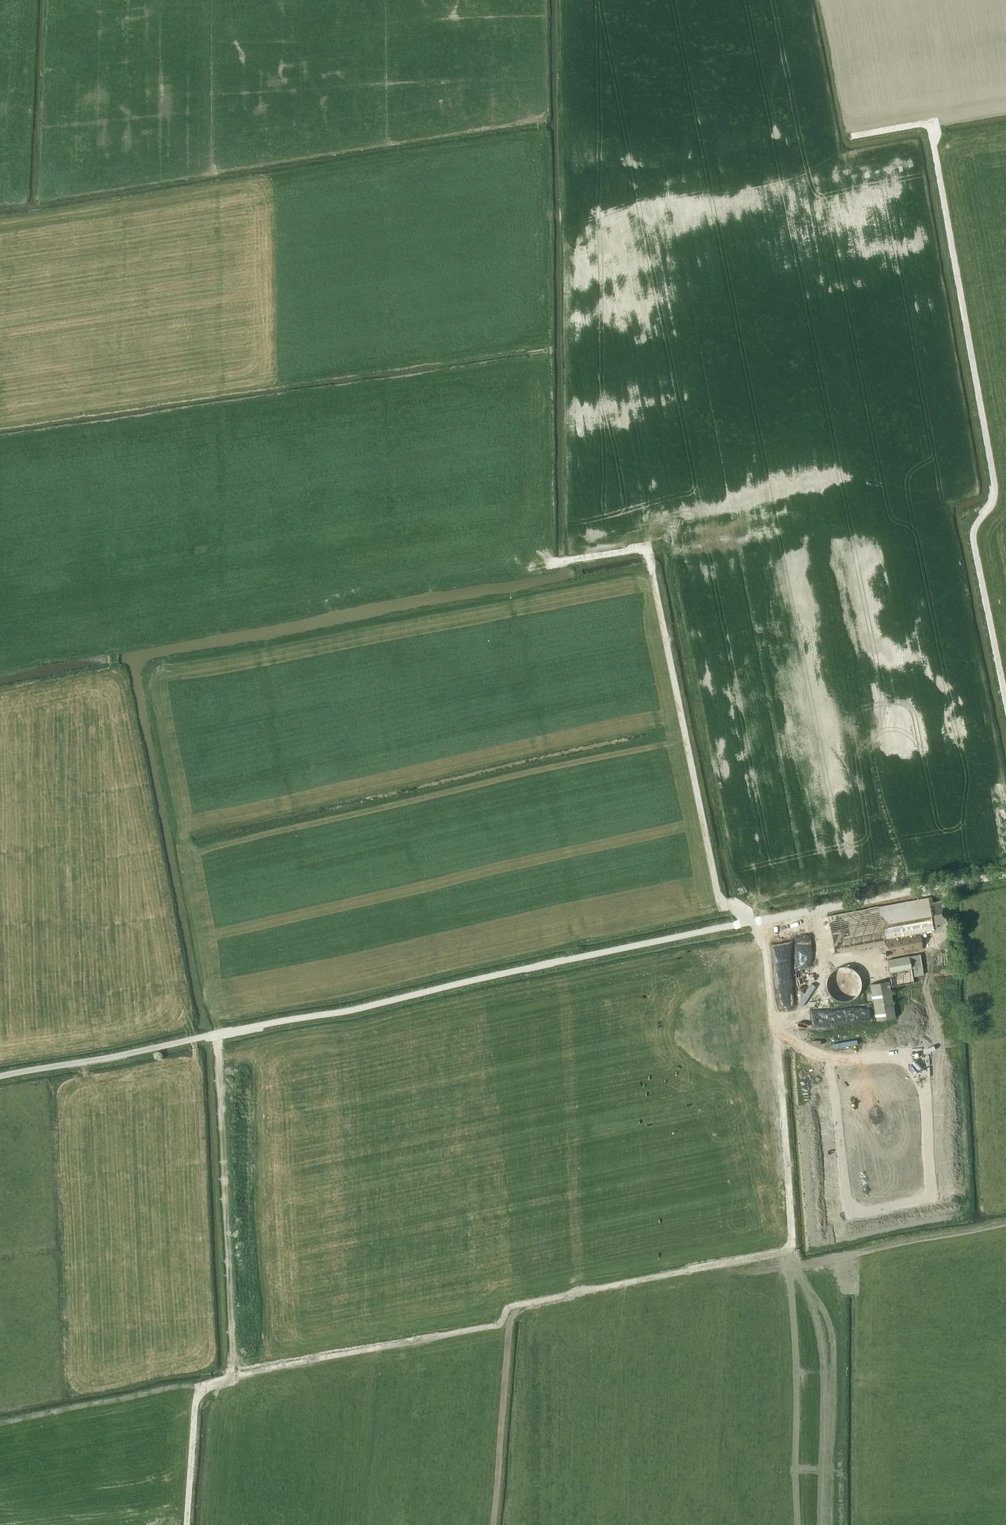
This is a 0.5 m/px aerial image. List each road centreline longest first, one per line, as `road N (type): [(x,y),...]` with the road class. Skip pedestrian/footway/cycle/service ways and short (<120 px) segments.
road 1 (unclassified): [(0,1079),(1005,872)]
road 2 (track): [(1005,698),(974,541),(995,491),(929,125),(854,138)]

